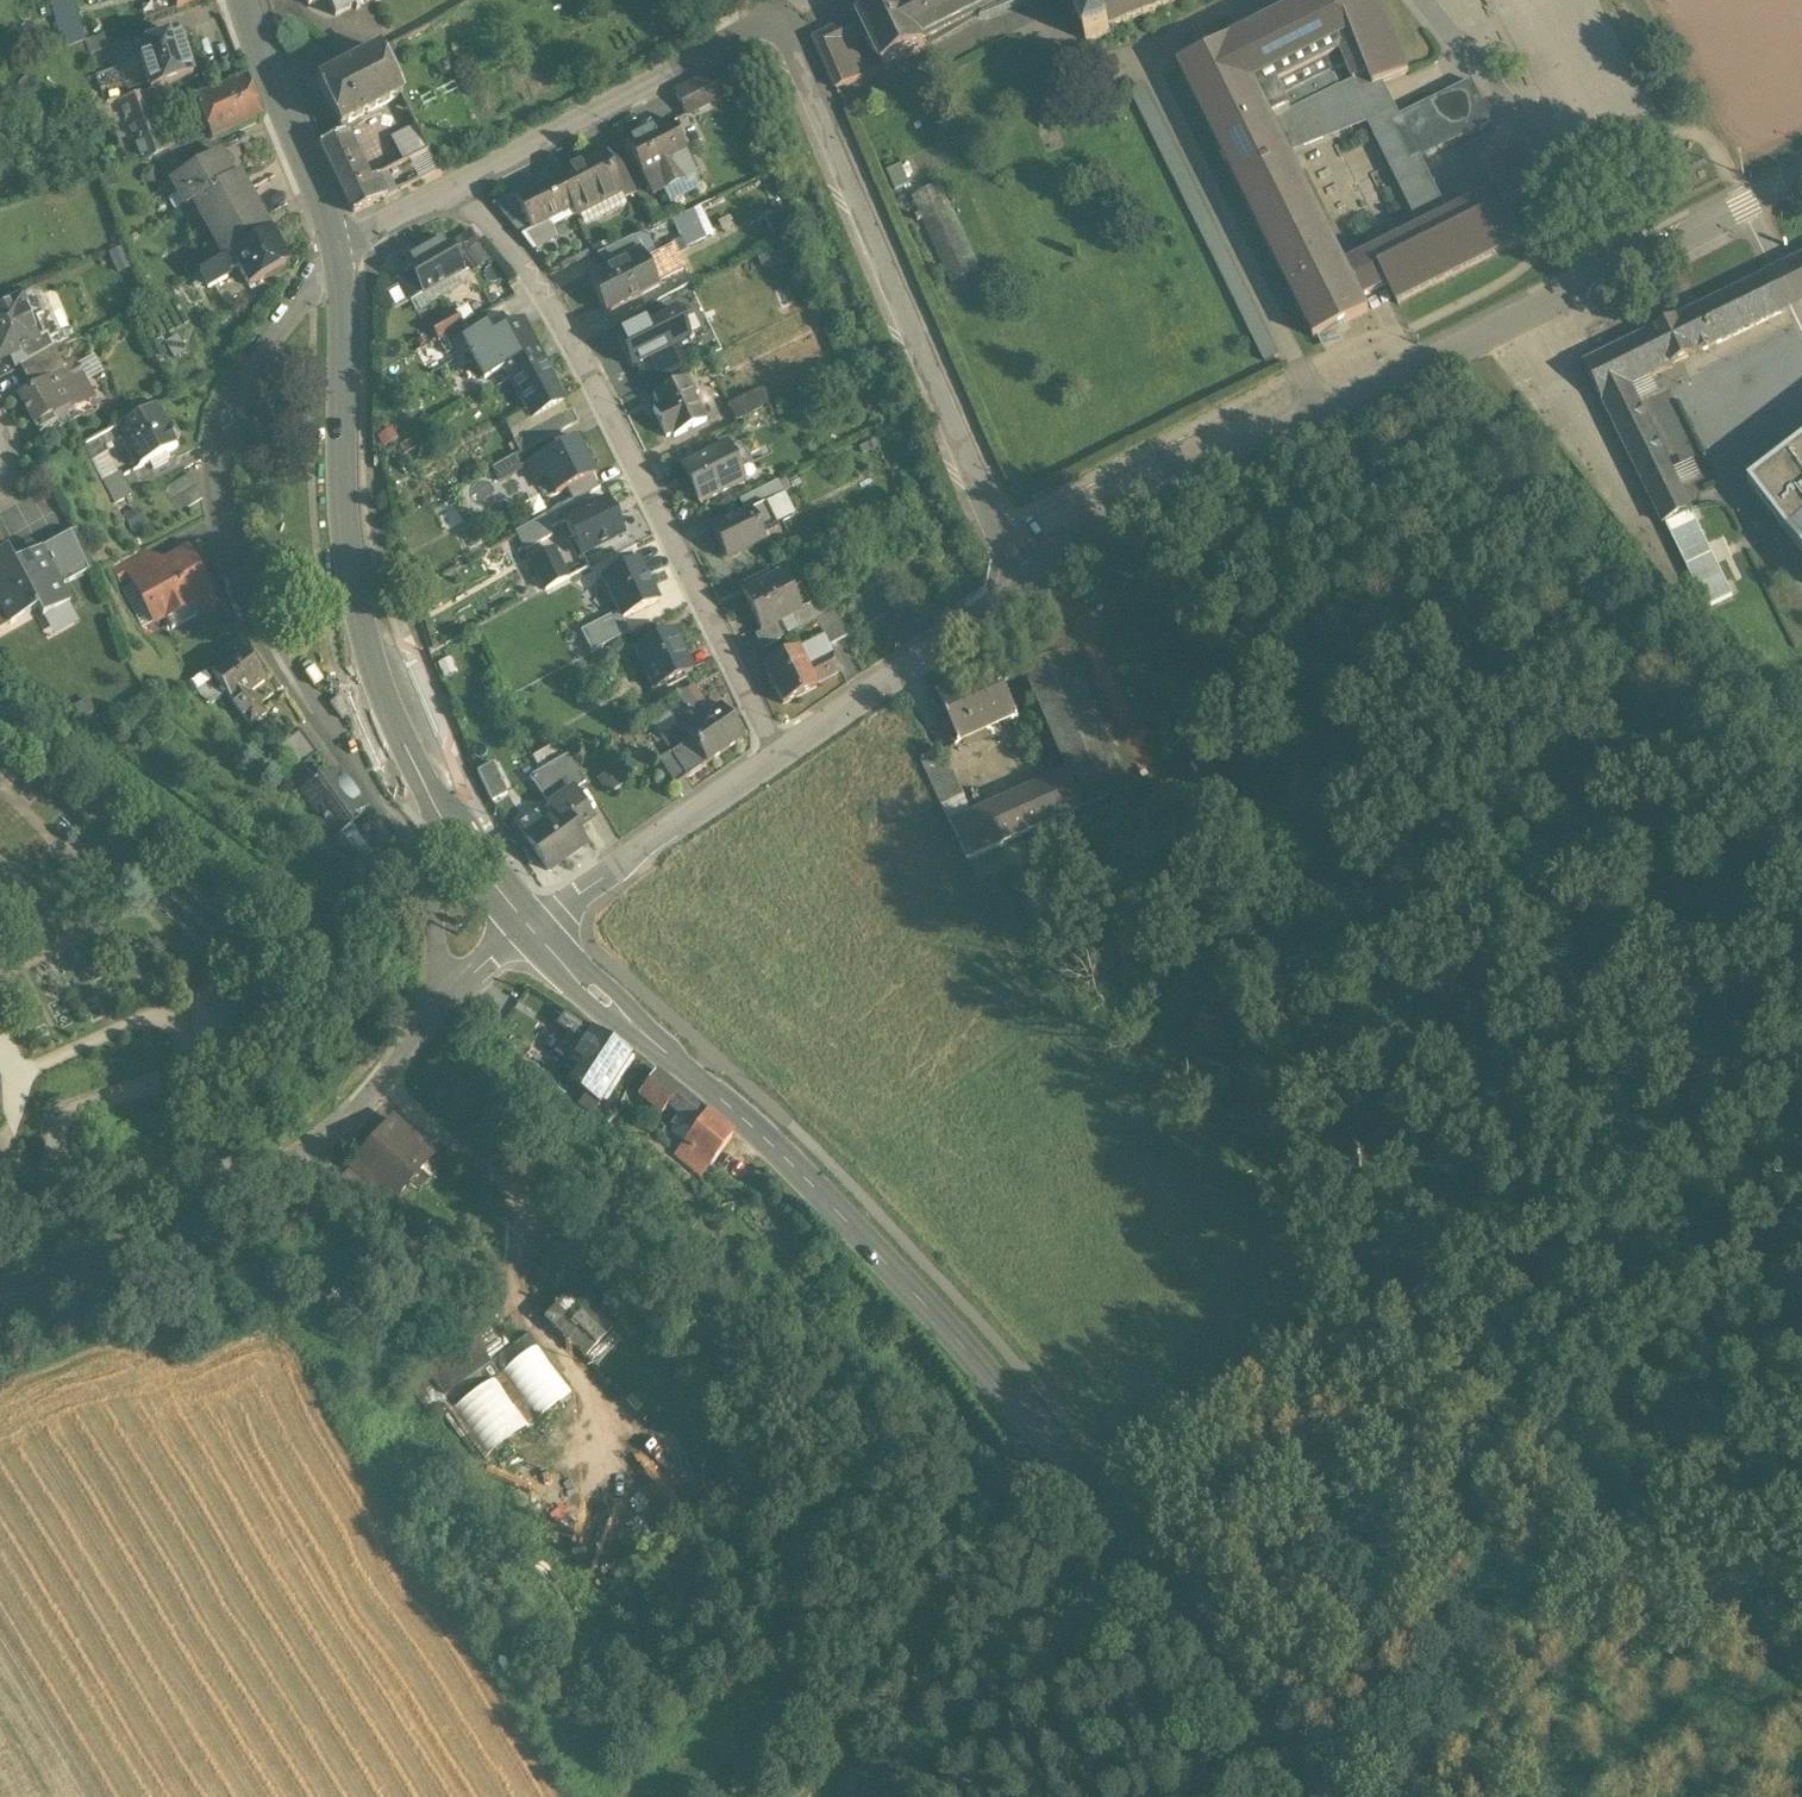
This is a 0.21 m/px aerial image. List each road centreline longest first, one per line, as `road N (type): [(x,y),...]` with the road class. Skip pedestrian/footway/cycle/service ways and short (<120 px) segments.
road 1 (tertiary): [(530,924),(892,1250),(995,1366),(1080,1476),(1288,1796)]
road 2 (residential): [(1023,576),(1068,545),(1411,369),(1801,177)]
road 3 (track): [(381,1078),(699,1356),(757,1425),(851,1587),(839,1757)]
road 4 (residential): [(337,242),(248,359),(221,426),(222,505),(244,582),(424,873),(440,969),(453,993)]
road 5 (tertiary): [(337,242),(347,531),(369,630),(417,761),(478,862),(530,924)]
road 6 (residential): [(447,183),(535,273),(779,751)]
road 7 (residential): [(1023,576),(777,13)]
road 8 (residential): [(447,183),(777,13)]
road 9 (residential): [(530,924),(779,751)]
road 10 (residential): [(779,751),(1023,576)]
road 11 (unclassified): [(250,1178),(377,1083),(453,993)]
road 12 (unclassified): [(250,1178),(110,1251),(0,1295)]
road 13 (tertiary): [(241,0),(337,242)]
road 14 (residential): [(337,242),(447,183)]

